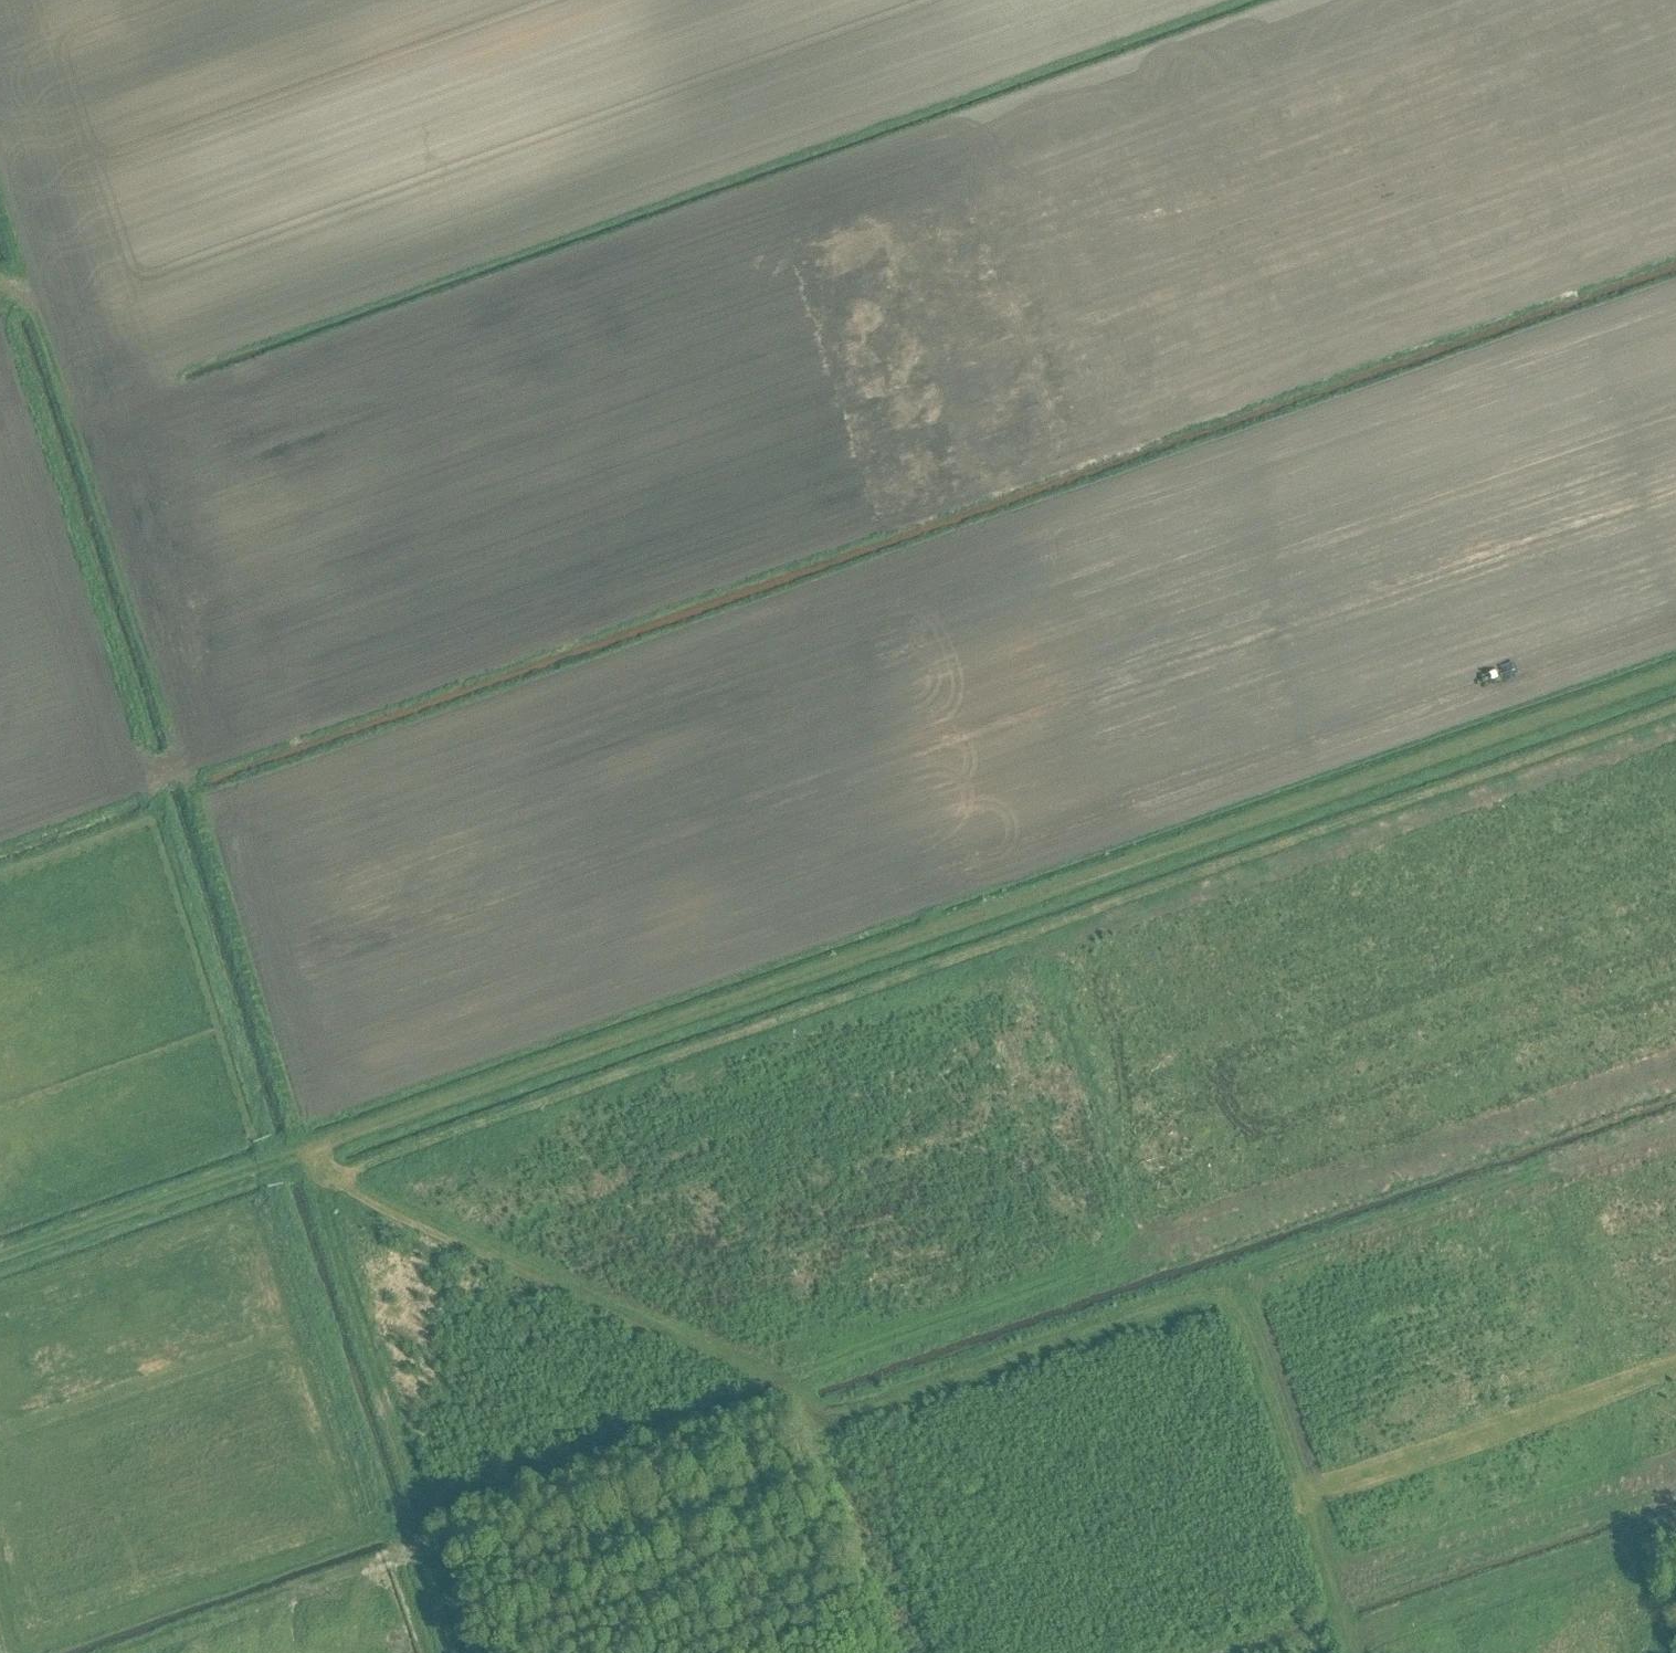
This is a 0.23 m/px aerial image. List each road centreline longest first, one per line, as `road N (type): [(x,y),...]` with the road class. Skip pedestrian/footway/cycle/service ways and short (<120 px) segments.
road 1 (track): [(1675,676),(303,1153)]
road 2 (track): [(0,1260),(303,1153)]

